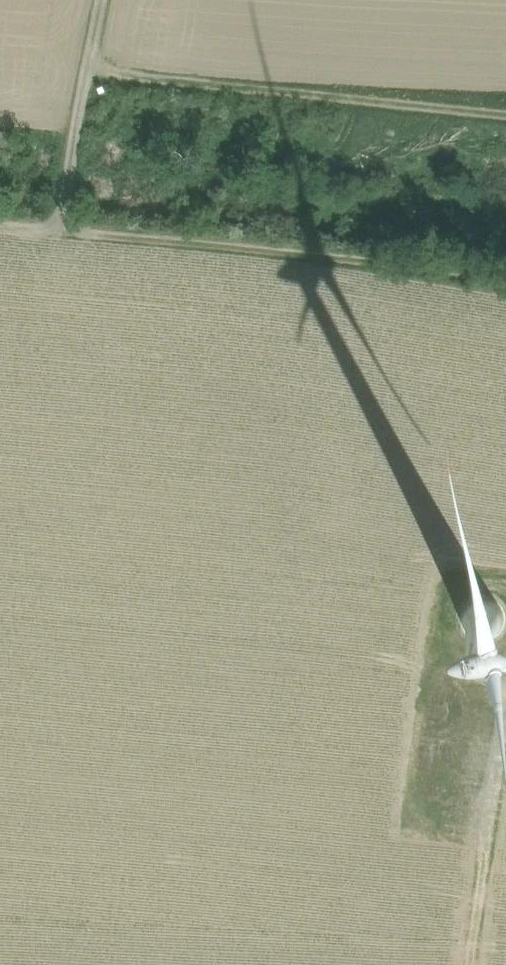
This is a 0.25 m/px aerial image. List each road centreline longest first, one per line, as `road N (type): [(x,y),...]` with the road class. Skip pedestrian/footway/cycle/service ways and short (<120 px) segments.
road 1 (track): [(505,282),(0,226)]
road 2 (track): [(95,69),(505,112)]
road 3 (track): [(108,0),(57,231)]

